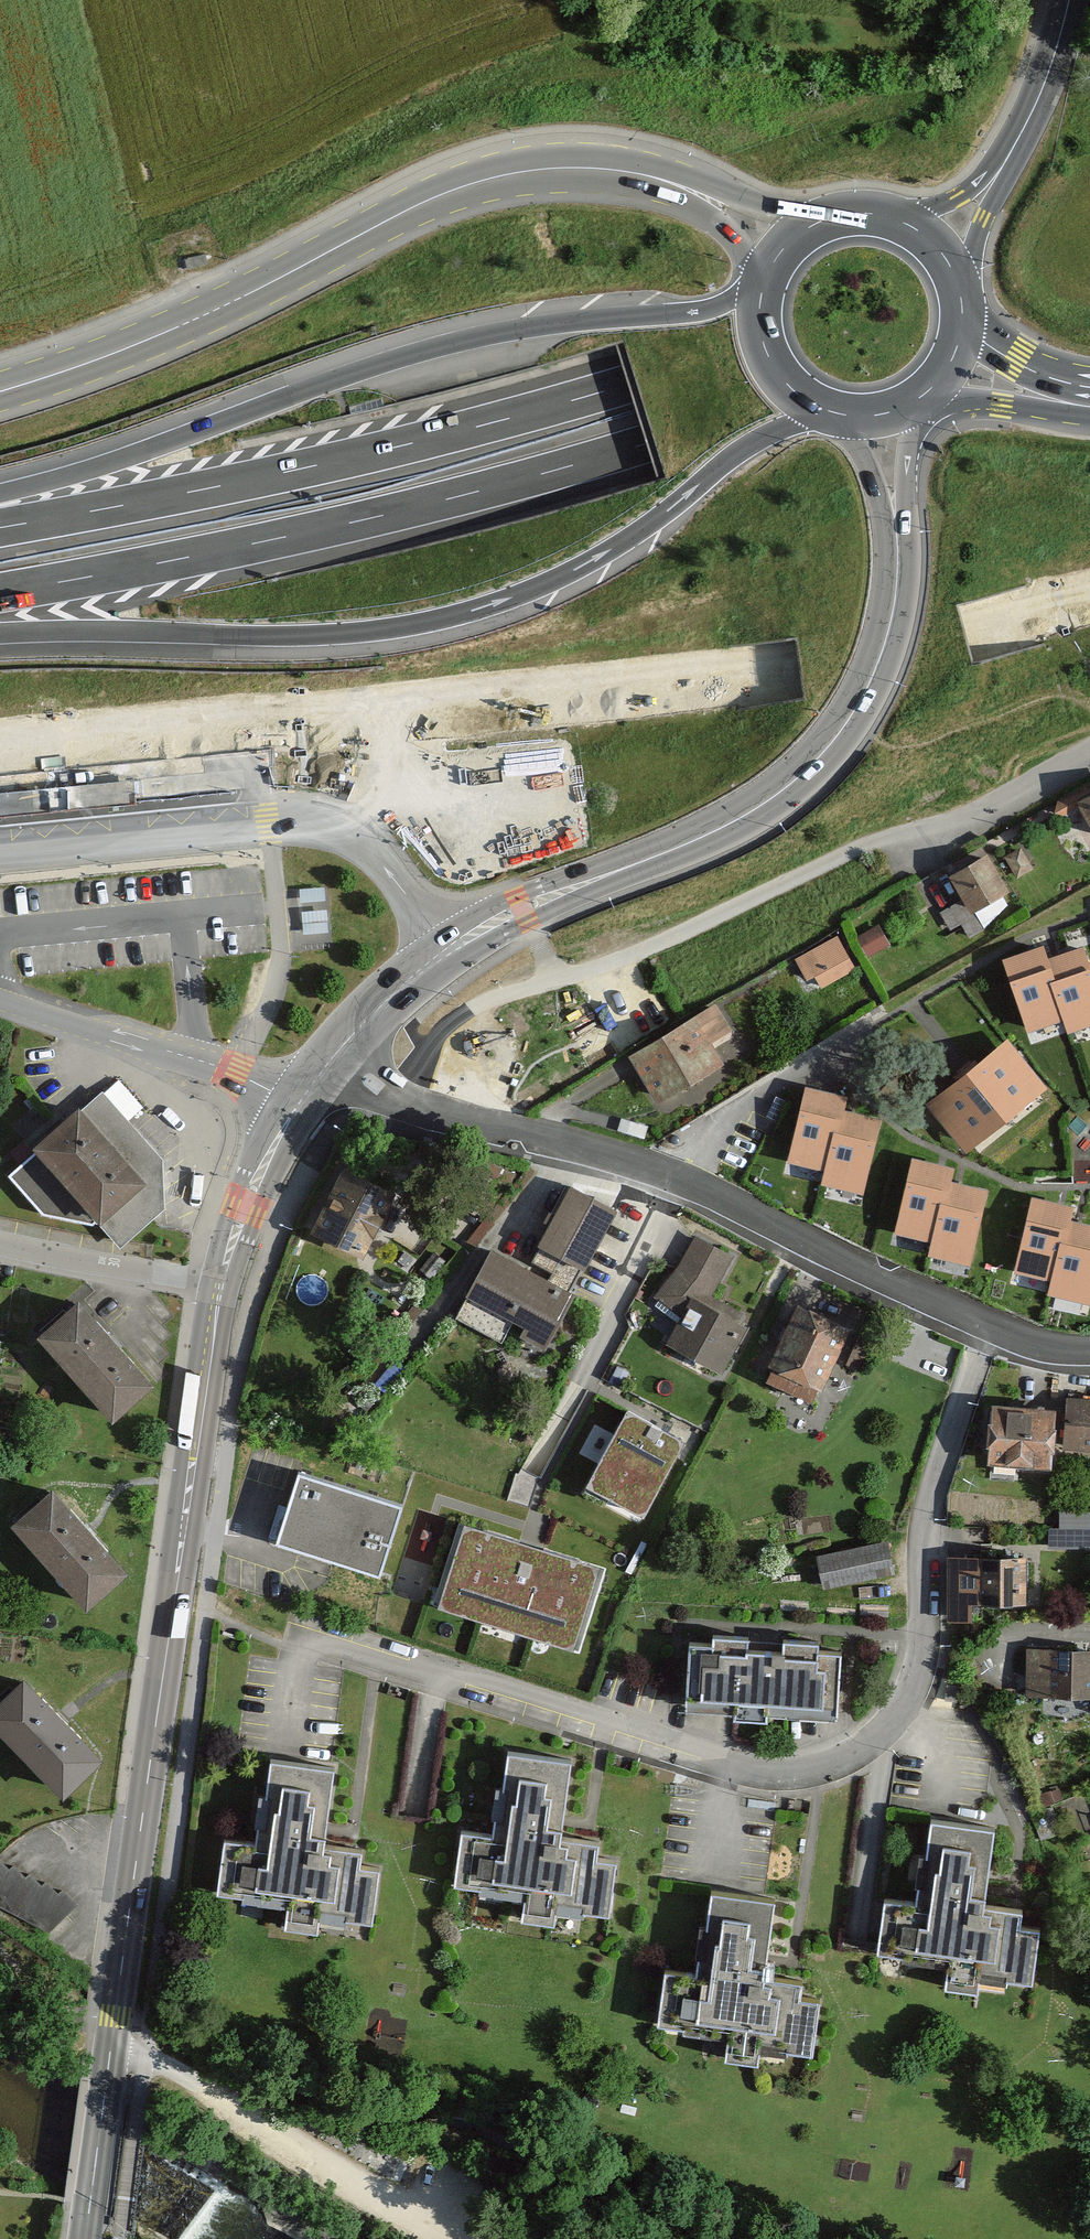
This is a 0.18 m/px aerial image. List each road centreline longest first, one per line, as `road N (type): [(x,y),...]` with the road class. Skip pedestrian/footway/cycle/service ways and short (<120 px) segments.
road 1 (motorway): [(1089,194),(875,297),(629,384),(411,443),(0,527)]
road 2 (motorway): [(0,593),(337,527),(647,444),(898,360),(1089,273)]
road 3 (residential): [(986,1326),(930,1499),(915,1691),(887,1729),(845,1757),(762,1772),(473,1682),(301,1648)]
road 4 (tertiary): [(86,2238),(219,1282)]
road 5 (motorway): [(0,632),(284,638),(419,625),(481,610),(603,555),(760,438),(820,410)]
road 6 (tertiary): [(333,1057),(396,991),(448,952),(522,908),(715,831),(793,782),(851,715),(872,676),(892,616),(896,525)]
road 7 (motorway): [(763,290),(698,312),(462,341),(0,498)]
road 8 (primary): [(706,198),(611,170),(495,176),(437,196),(209,314),(0,393)]
road 9 (residential): [(333,1057),(384,1097),(681,1178),(986,1326)]
road 10 (track): [(138,2057),(328,2158),(450,2238)]
road 11 (tertiary): [(219,1282),(254,1187),(333,1057)]
road 12 (residential): [(219,1282),(0,1242)]
road 13 (secondary): [(1068,0),(1048,75),(1000,170)]
road 14 (primary): [(927,395),(1080,400)]
road 15 (primary): [(763,290),(765,351),(787,386),(820,410)]
road 16 (primary): [(1080,400),(963,321)]
road 17 (residential): [(977,816),(1089,751)]
road 18 (secondary): [(958,284),(1000,170)]
road 19 (tertiary): [(896,525),(911,406)]

